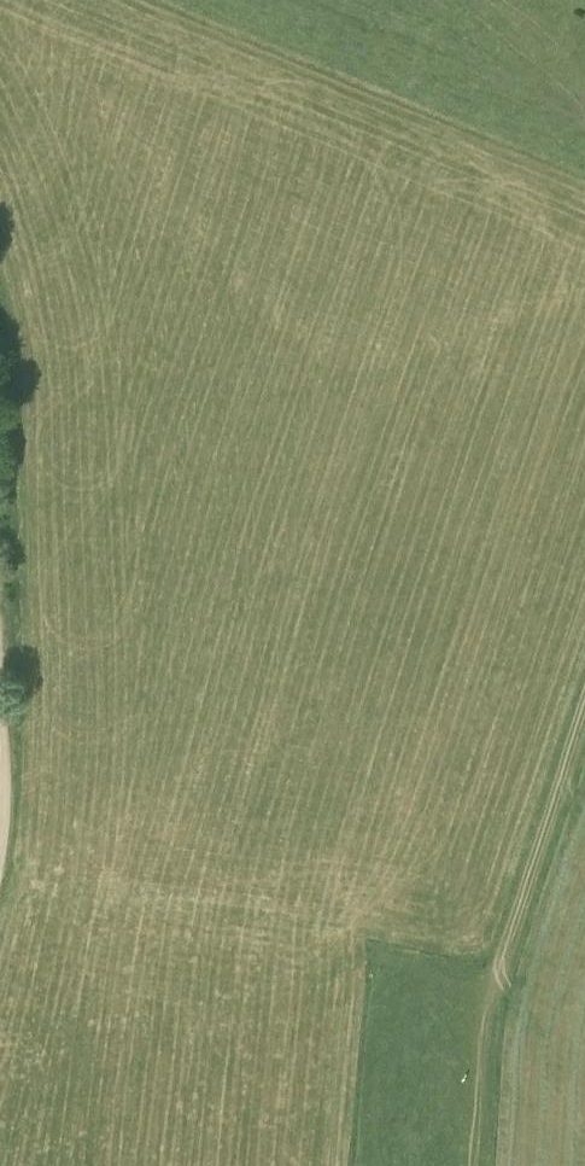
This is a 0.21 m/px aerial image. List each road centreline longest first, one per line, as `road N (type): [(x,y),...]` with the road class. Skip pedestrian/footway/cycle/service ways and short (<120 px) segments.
road 1 (track): [(0,715),(0,841)]

